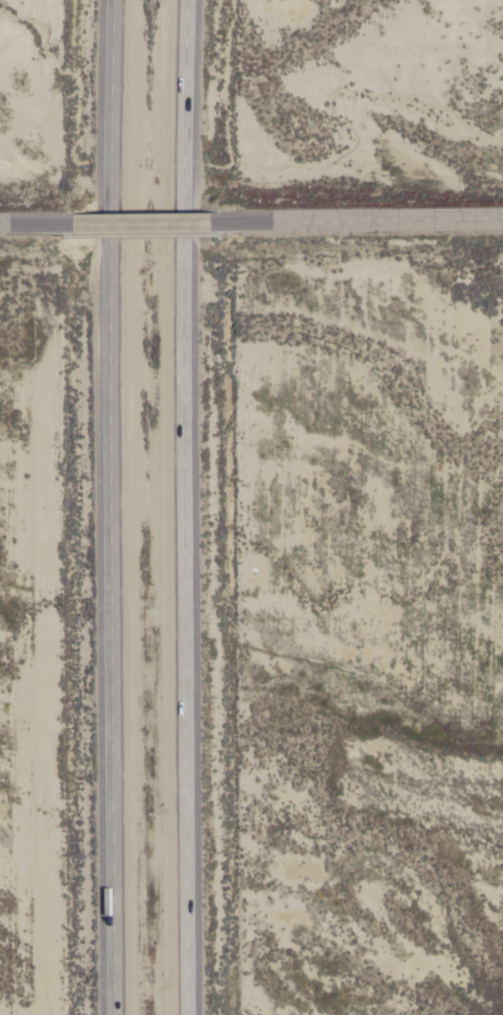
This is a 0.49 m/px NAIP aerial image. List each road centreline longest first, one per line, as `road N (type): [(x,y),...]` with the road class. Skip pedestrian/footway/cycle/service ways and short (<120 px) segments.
road 1 (motorway): [(182,1014),(186,0)]
road 2 (motorway): [(111,0),(114,1014)]
road 3 (residential): [(242,223),(502,218)]
road 4 (residential): [(52,225),(242,223)]

